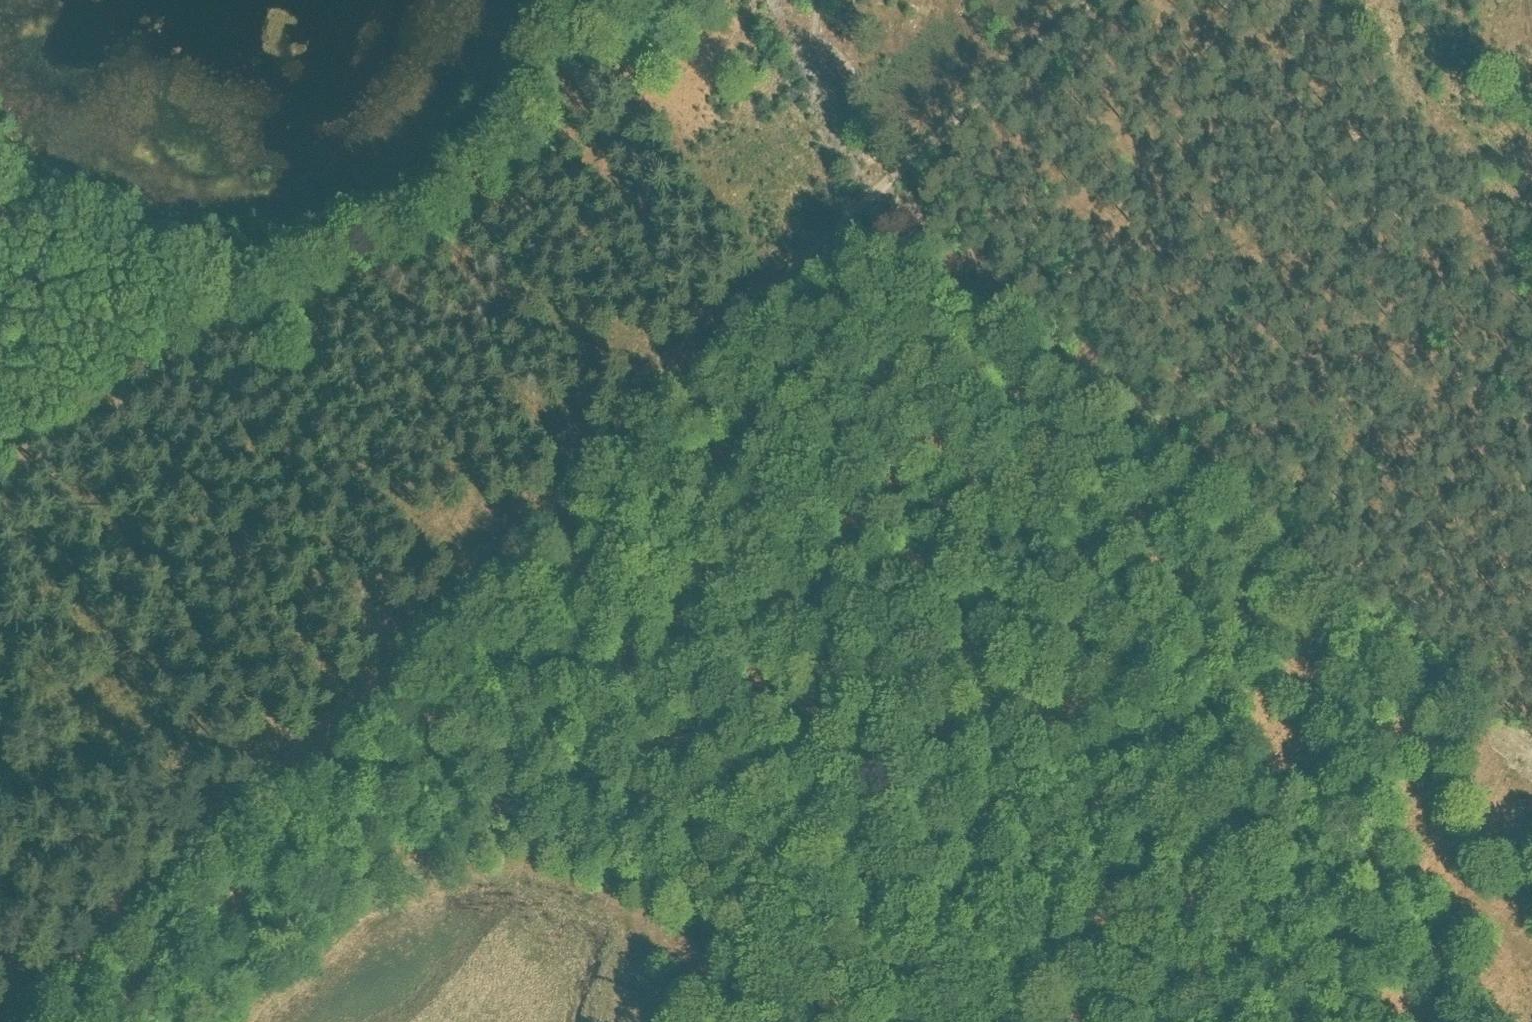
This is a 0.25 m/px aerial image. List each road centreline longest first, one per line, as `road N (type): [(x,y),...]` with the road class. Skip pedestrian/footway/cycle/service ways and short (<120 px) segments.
road 1 (track): [(872,203),(17,1021)]
road 2 (track): [(1531,770),(872,203)]
road 3 (track): [(872,203),(1101,0)]
road 4 (track): [(769,0),(872,203)]

